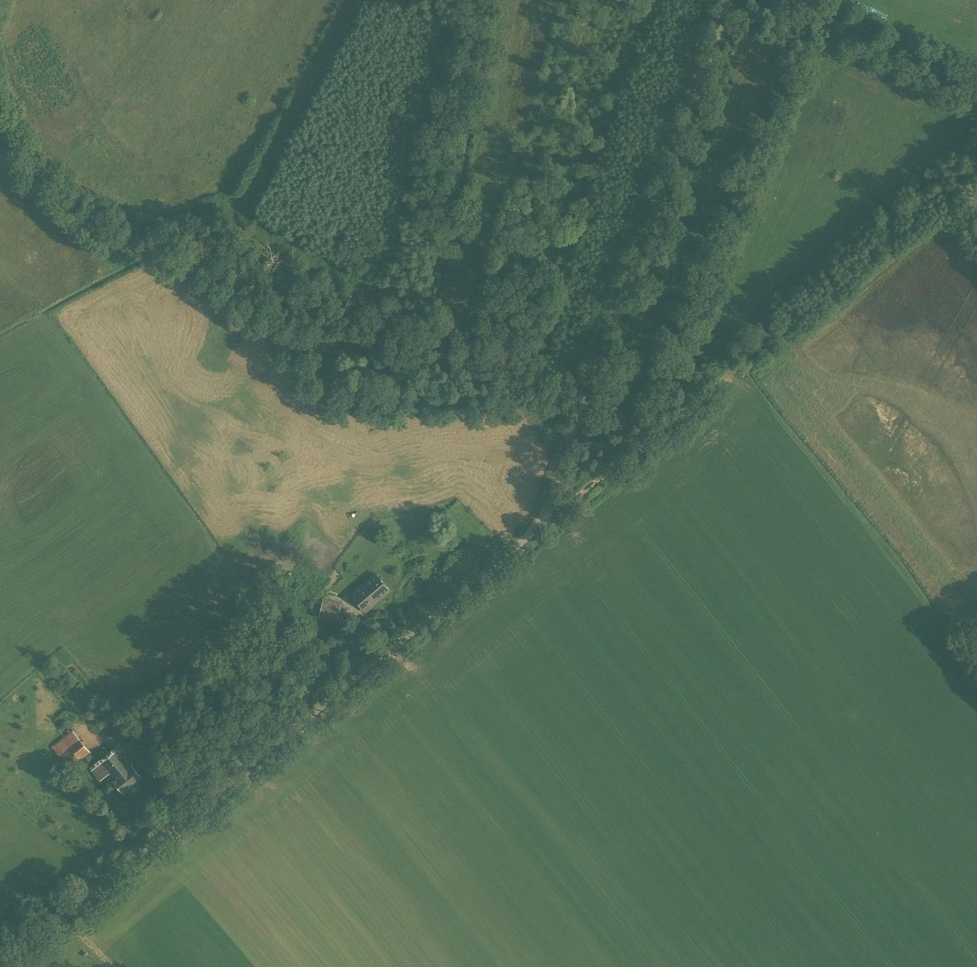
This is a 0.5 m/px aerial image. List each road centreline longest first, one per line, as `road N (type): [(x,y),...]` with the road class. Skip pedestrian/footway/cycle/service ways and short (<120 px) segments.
road 1 (unclassified): [(10,966),(537,528),(727,0)]

